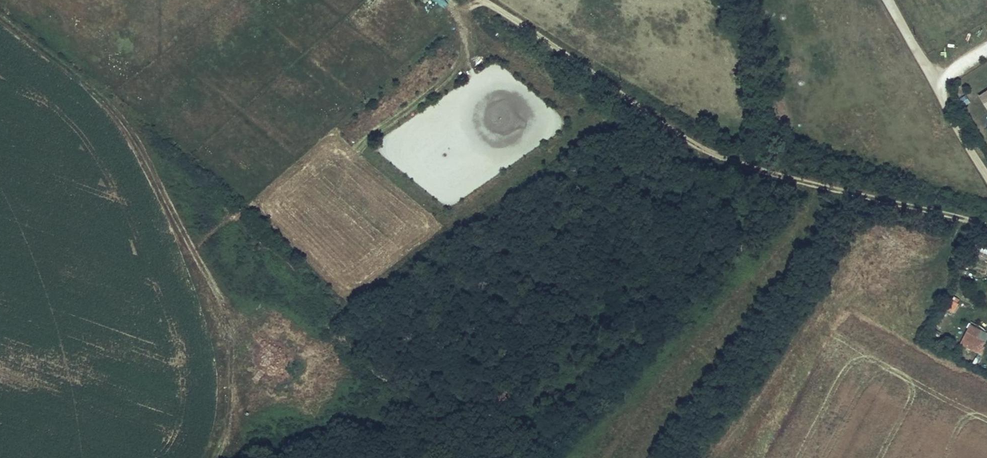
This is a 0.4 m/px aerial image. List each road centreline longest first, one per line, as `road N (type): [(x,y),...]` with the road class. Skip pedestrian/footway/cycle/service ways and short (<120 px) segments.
road 1 (track): [(986,228),(706,153),(483,0)]
road 2 (track): [(211,457),(228,432),(235,377),(181,214),(127,125),(0,26)]

